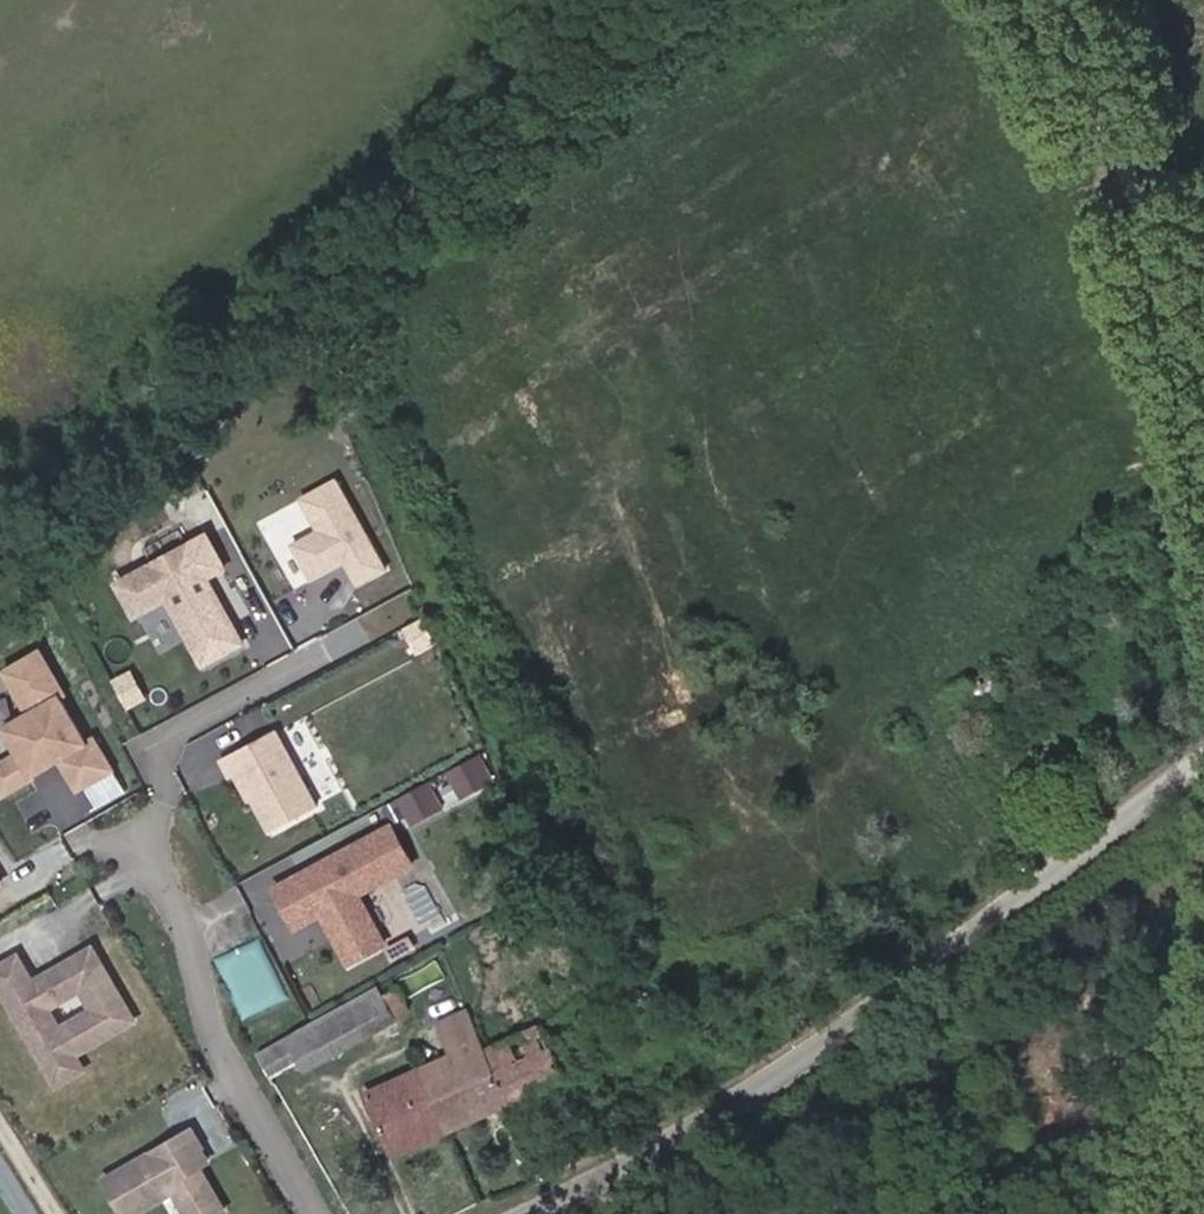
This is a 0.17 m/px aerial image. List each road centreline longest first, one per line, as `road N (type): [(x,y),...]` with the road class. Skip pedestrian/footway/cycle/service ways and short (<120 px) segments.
road 1 (unclassified): [(534,1213),(774,1076),(1203,758)]
road 2 (residential): [(313,1213),(214,1045),(148,864),(152,750),(313,660)]
road 3 (track): [(1203,342),(1135,156),(1066,0)]

